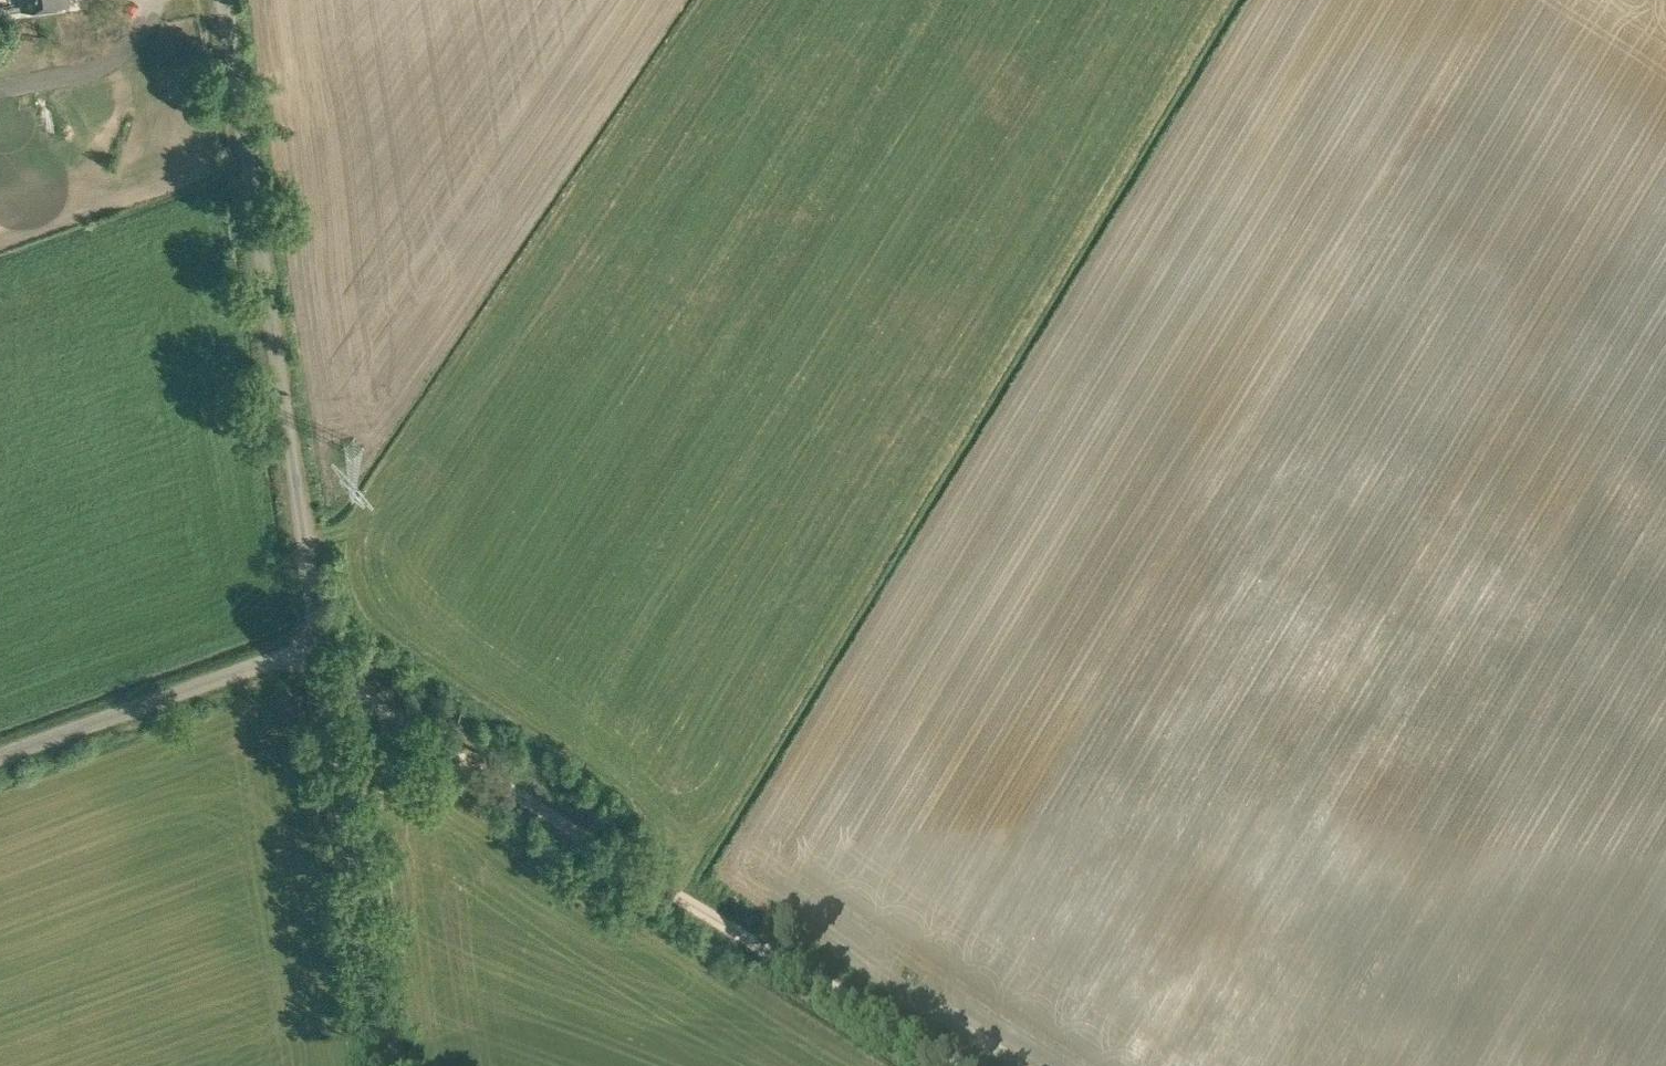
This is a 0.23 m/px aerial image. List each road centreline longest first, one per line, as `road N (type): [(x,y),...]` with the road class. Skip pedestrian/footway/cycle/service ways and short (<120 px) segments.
road 1 (track): [(323,689),(357,687),(961,1065)]
road 2 (unclassified): [(317,644),(224,0)]
road 3 (unclassified): [(378,1065),(317,644)]
road 4 (unclassified): [(0,759),(317,644)]

